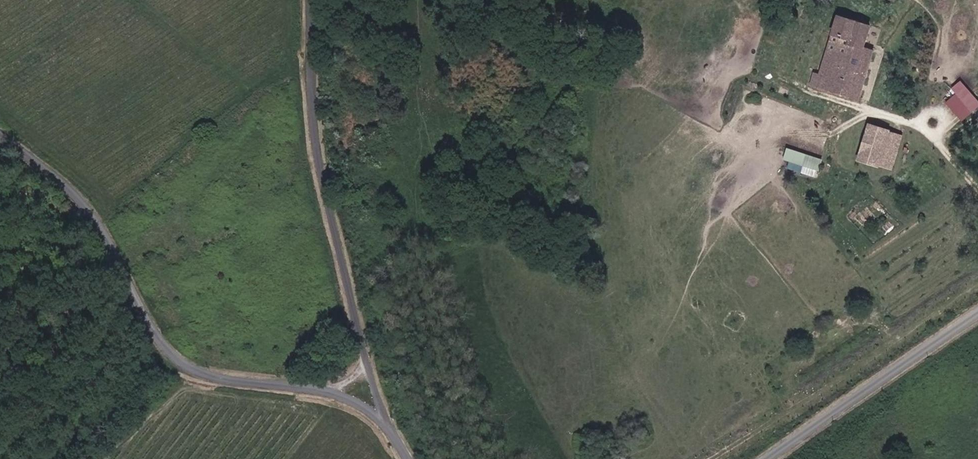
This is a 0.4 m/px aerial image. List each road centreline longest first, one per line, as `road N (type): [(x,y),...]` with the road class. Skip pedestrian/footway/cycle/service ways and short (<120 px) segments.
road 1 (unclassified): [(332,393),(220,379),(178,361),(158,340),(87,209),(0,137)]
road 2 (unclassified): [(311,0),(321,167),(368,363)]
road 3 (residential): [(759,458),(977,312)]

